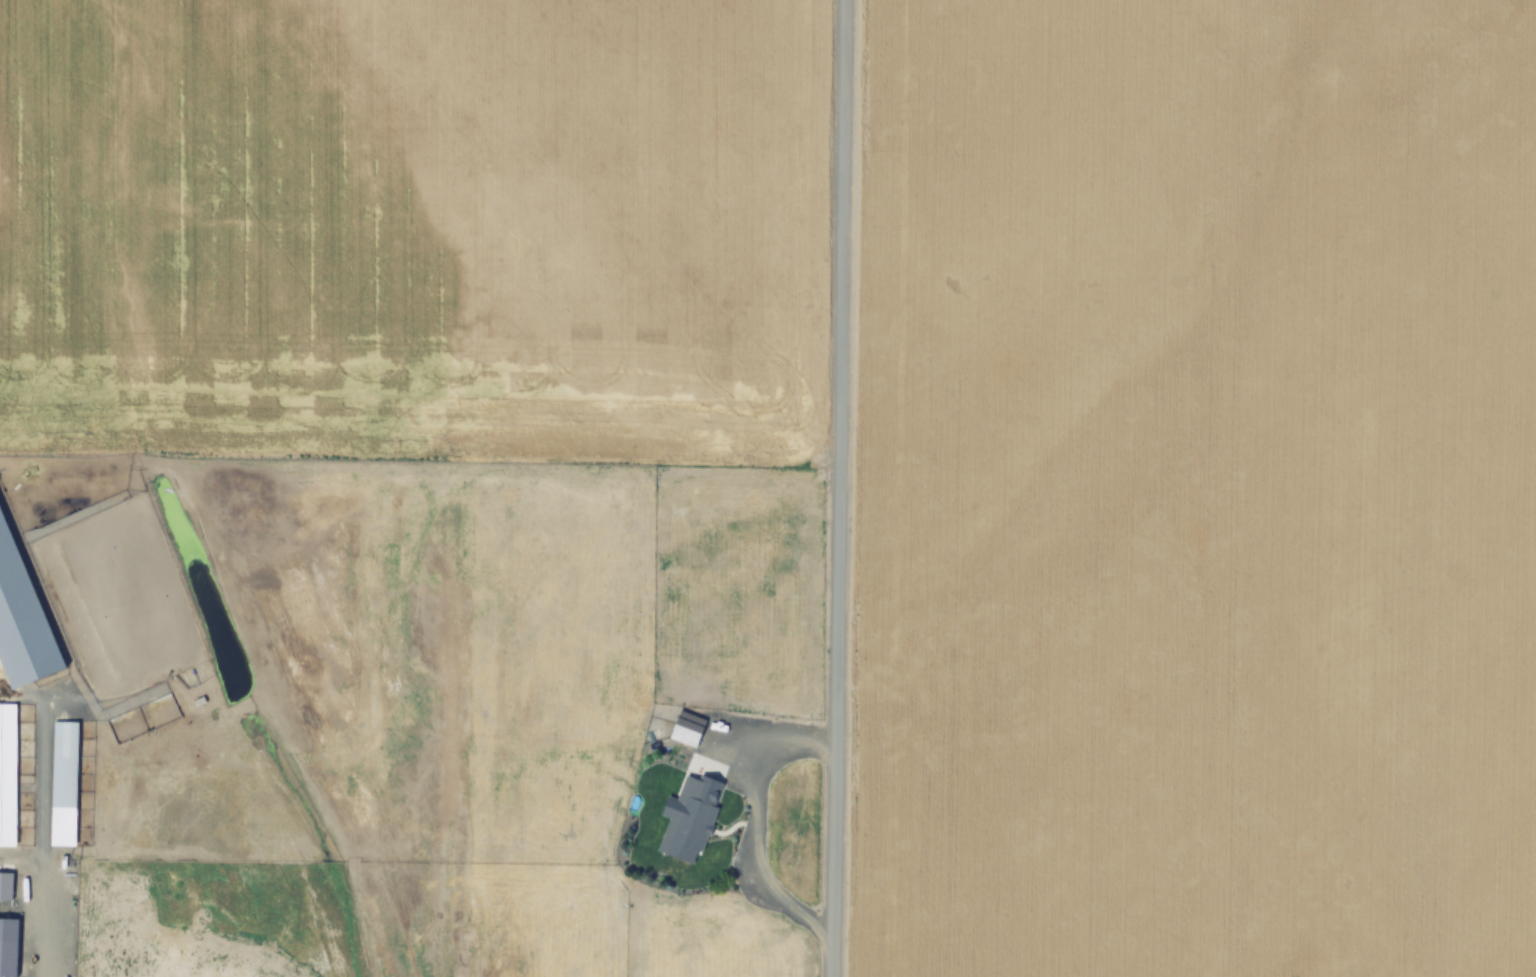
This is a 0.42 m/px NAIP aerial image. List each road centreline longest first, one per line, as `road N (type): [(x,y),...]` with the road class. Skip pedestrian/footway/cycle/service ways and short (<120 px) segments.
road 1 (residential): [(832,976),(845,0)]

